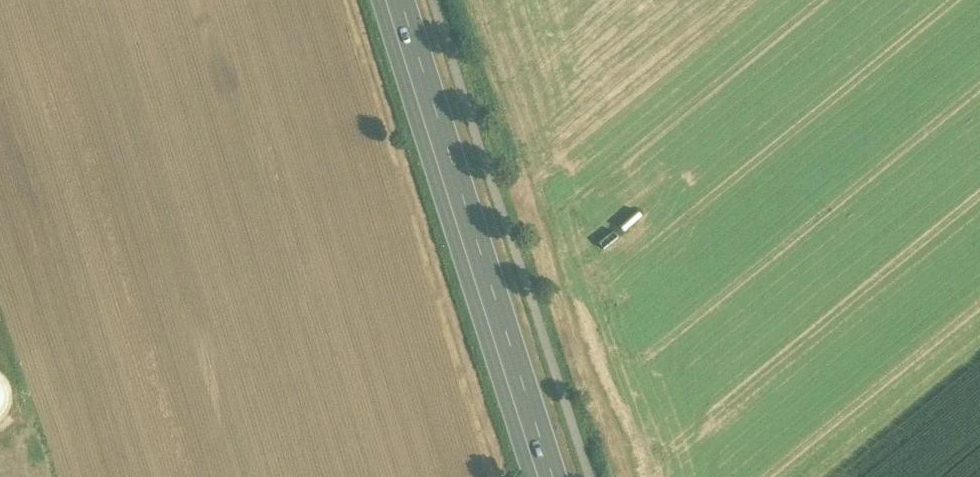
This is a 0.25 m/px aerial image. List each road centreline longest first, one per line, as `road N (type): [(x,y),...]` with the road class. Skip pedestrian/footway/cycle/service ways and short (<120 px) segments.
road 1 (track): [(349,0),(499,476)]
road 2 (primary): [(548,476),(399,0)]

